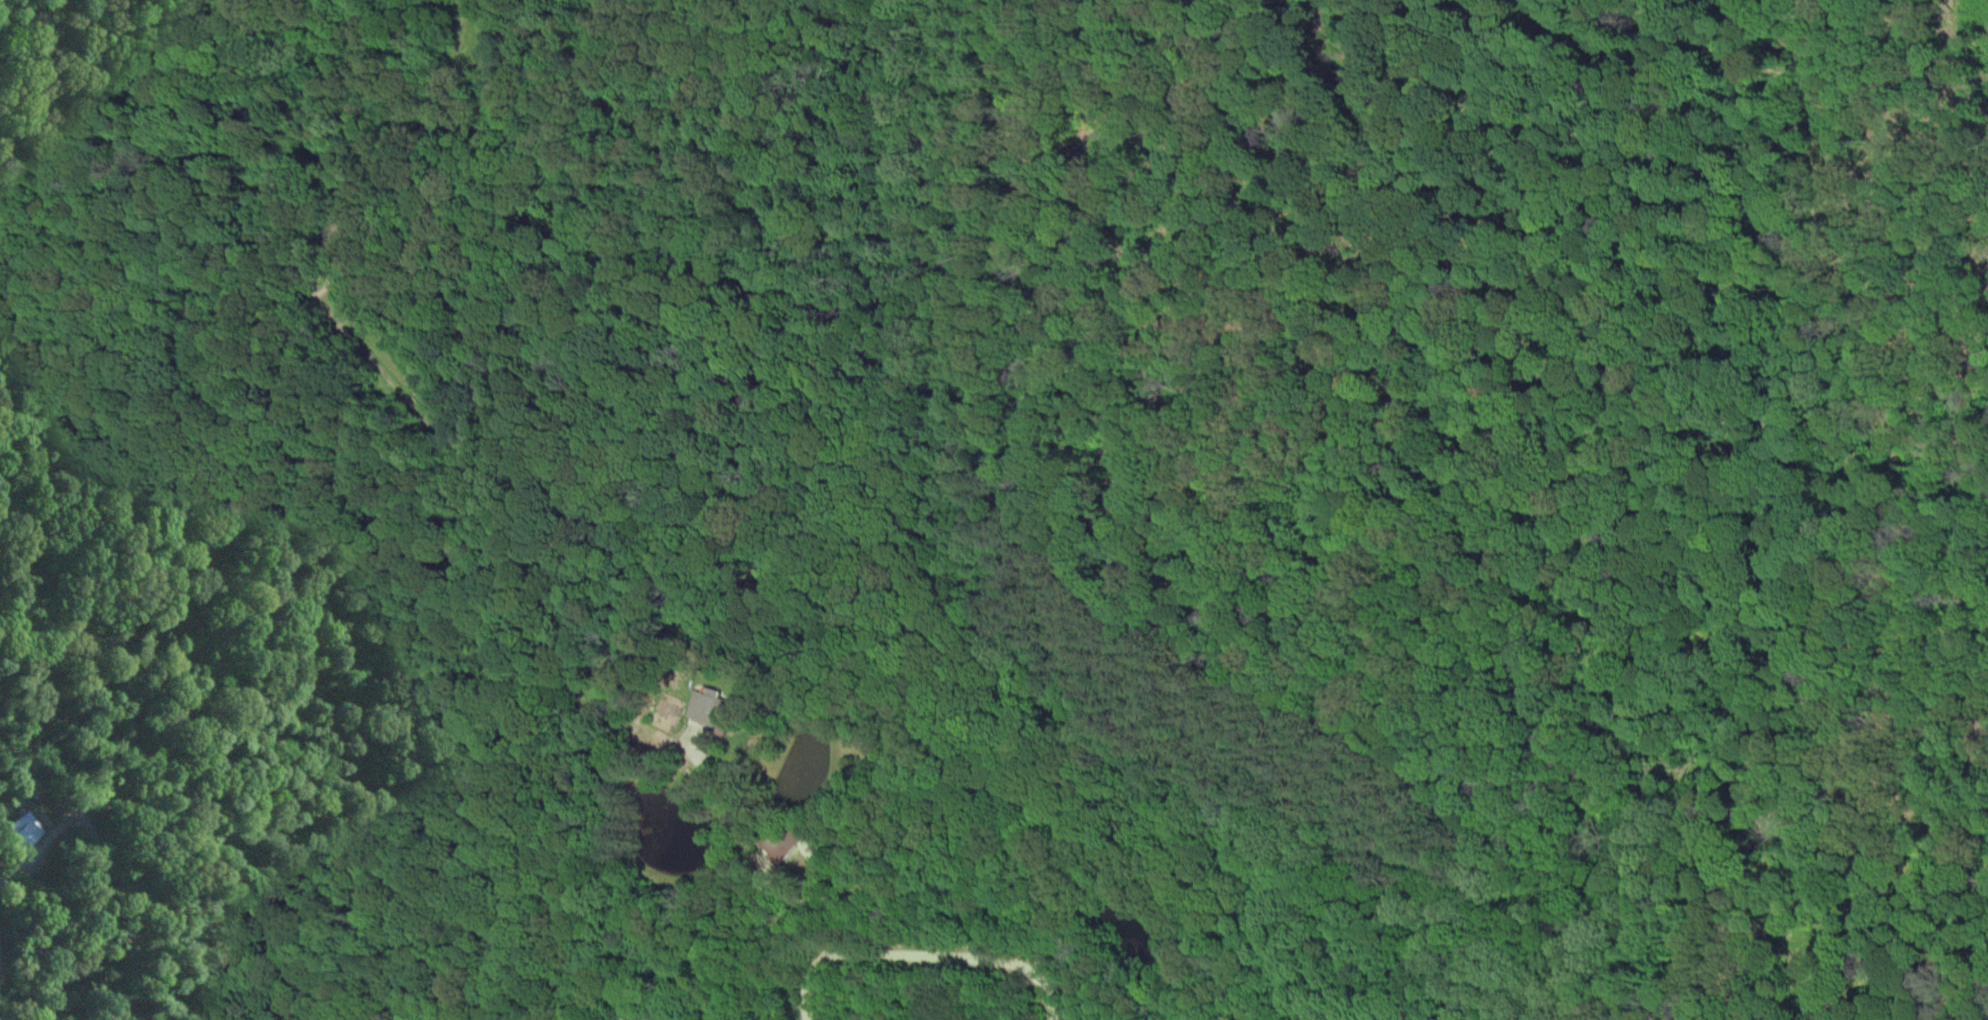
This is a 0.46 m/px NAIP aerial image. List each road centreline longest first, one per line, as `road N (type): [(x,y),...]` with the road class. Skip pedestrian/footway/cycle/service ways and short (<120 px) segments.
road 1 (residential): [(1060,1019),(1059,991),(1016,957),(922,949),(835,955),(803,987),(807,1019)]

